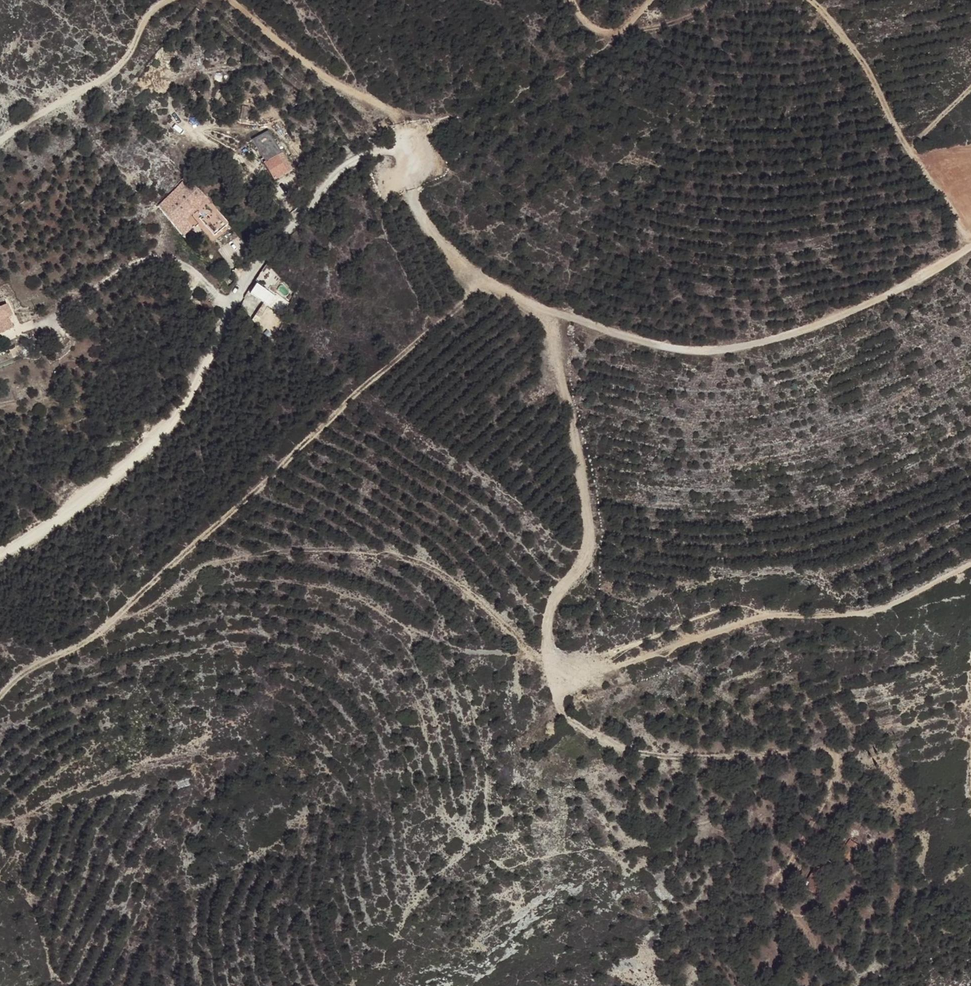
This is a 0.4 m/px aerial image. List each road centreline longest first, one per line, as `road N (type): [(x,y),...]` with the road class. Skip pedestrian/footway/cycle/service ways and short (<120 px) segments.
road 1 (track): [(777,906),(774,888),(837,768),(831,752),(672,760),(600,743),(563,717),(549,677),(550,624),(561,587),(588,558),(585,480),(543,309),(482,276),(403,192),(404,151),(383,105),(303,60),(233,0)]
road 2 (track): [(115,620),(174,597),(199,565),(348,550),(411,561),(456,582),(504,615),(549,677),(633,661),(764,614),(881,609),(970,564)]
road 3 (track): [(49,318),(149,259),(187,267),(228,308),(198,385),(135,453),(97,491),(24,542),(0,549)]
road 4 (track): [(115,620),(482,276)]
road 5 (track): [(970,244),(872,303),(764,343),(659,348),(543,309)]
road 6 (track): [(228,308),(248,272),(339,168),(377,151),(404,151)]
road 7 (track): [(164,0),(146,14),(113,70),(0,138)]
road 8 (track): [(966,247),(906,149),(970,88)]
road 9 (track): [(906,149),(853,49),(808,0)]
road 10 (track): [(0,694),(115,620)]

